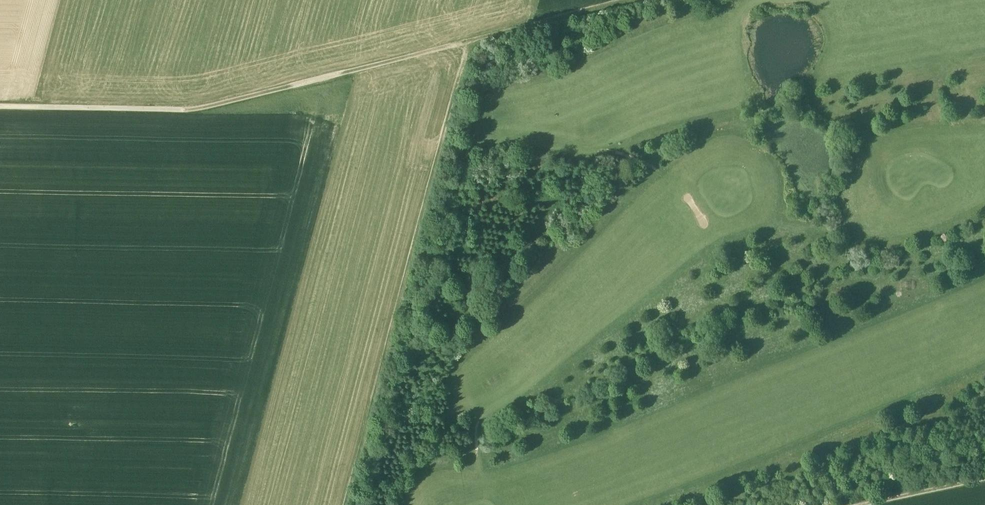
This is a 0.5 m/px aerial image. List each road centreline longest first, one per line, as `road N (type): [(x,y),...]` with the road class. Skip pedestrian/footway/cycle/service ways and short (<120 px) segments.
road 1 (track): [(0,112),(194,115),(670,0)]
road 2 (track): [(347,504),(476,47)]

